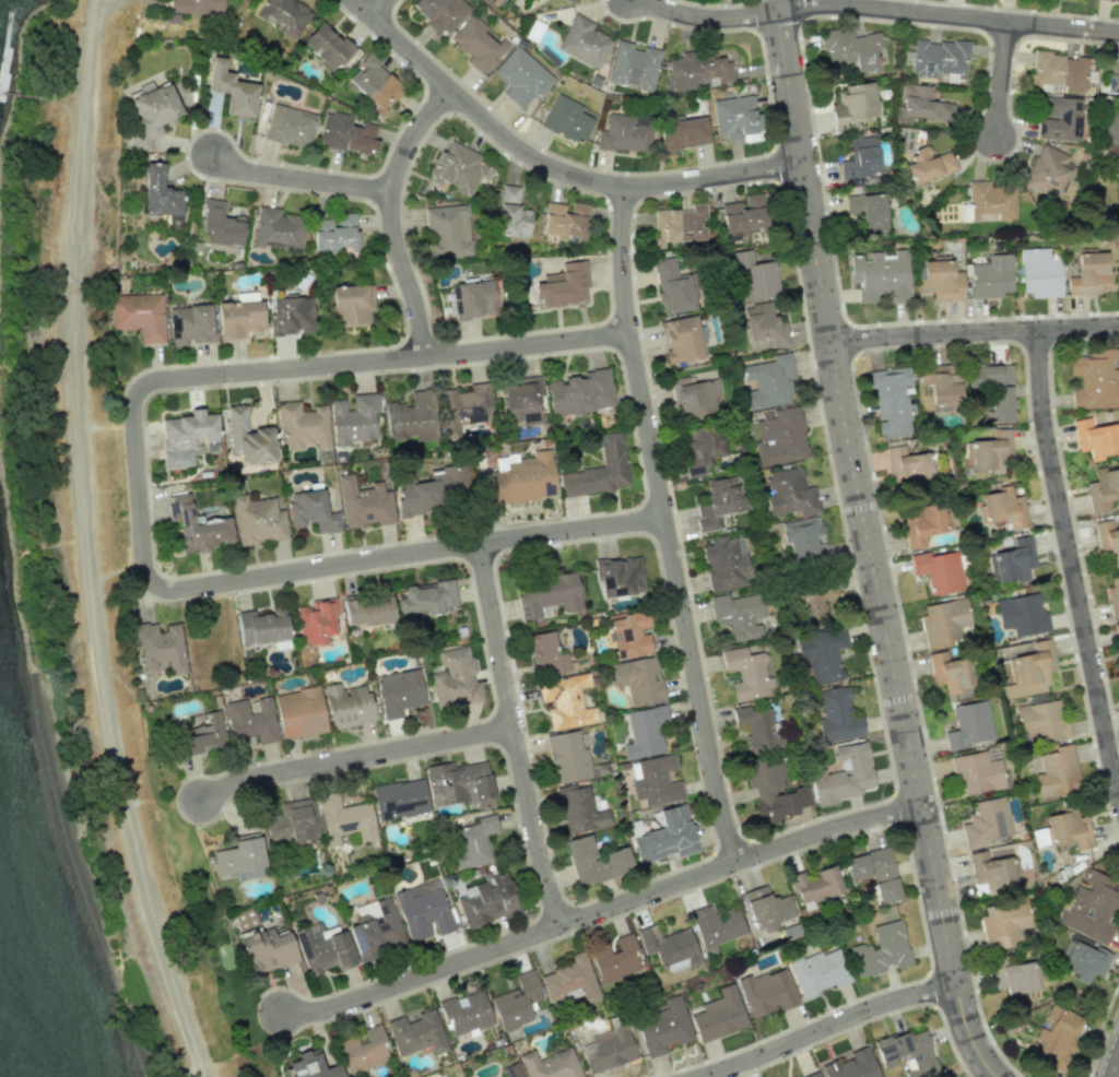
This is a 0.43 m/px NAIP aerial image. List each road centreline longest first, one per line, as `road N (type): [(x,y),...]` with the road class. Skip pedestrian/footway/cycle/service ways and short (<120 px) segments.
road 1 (residential): [(634,334),(148,384),(136,410),(148,570),(174,592),(668,520)]
road 2 (residential): [(999,1076),(967,1020),(838,375),(780,0)]
road 3 (residential): [(741,863),(720,792),(627,298),(629,186)]
road 4 (residential): [(924,808),(823,833),(340,1009),(280,1016)]
road 5 (residential): [(356,0),(505,137),(579,176),(658,186),(805,164)]
road 6 (residential): [(1038,330),(1044,415),(1118,800)]
road 7 (residential): [(564,927),(539,841),(480,544)]
road 8 (residential): [(1118,33),(849,7),(781,11)]
road 9 (residential): [(516,727),(254,779),(202,802)]
road 10 (residential): [(455,92),(419,131),(396,191),(423,359)]
road 11 (residential): [(833,340),(1118,326)]
road 12 (residential): [(961,987),(883,1004),(701,1076)]
road 13 (residential): [(396,191),(250,170),(215,153)]
road 14 (residential): [(781,11),(717,17),(651,0)]

